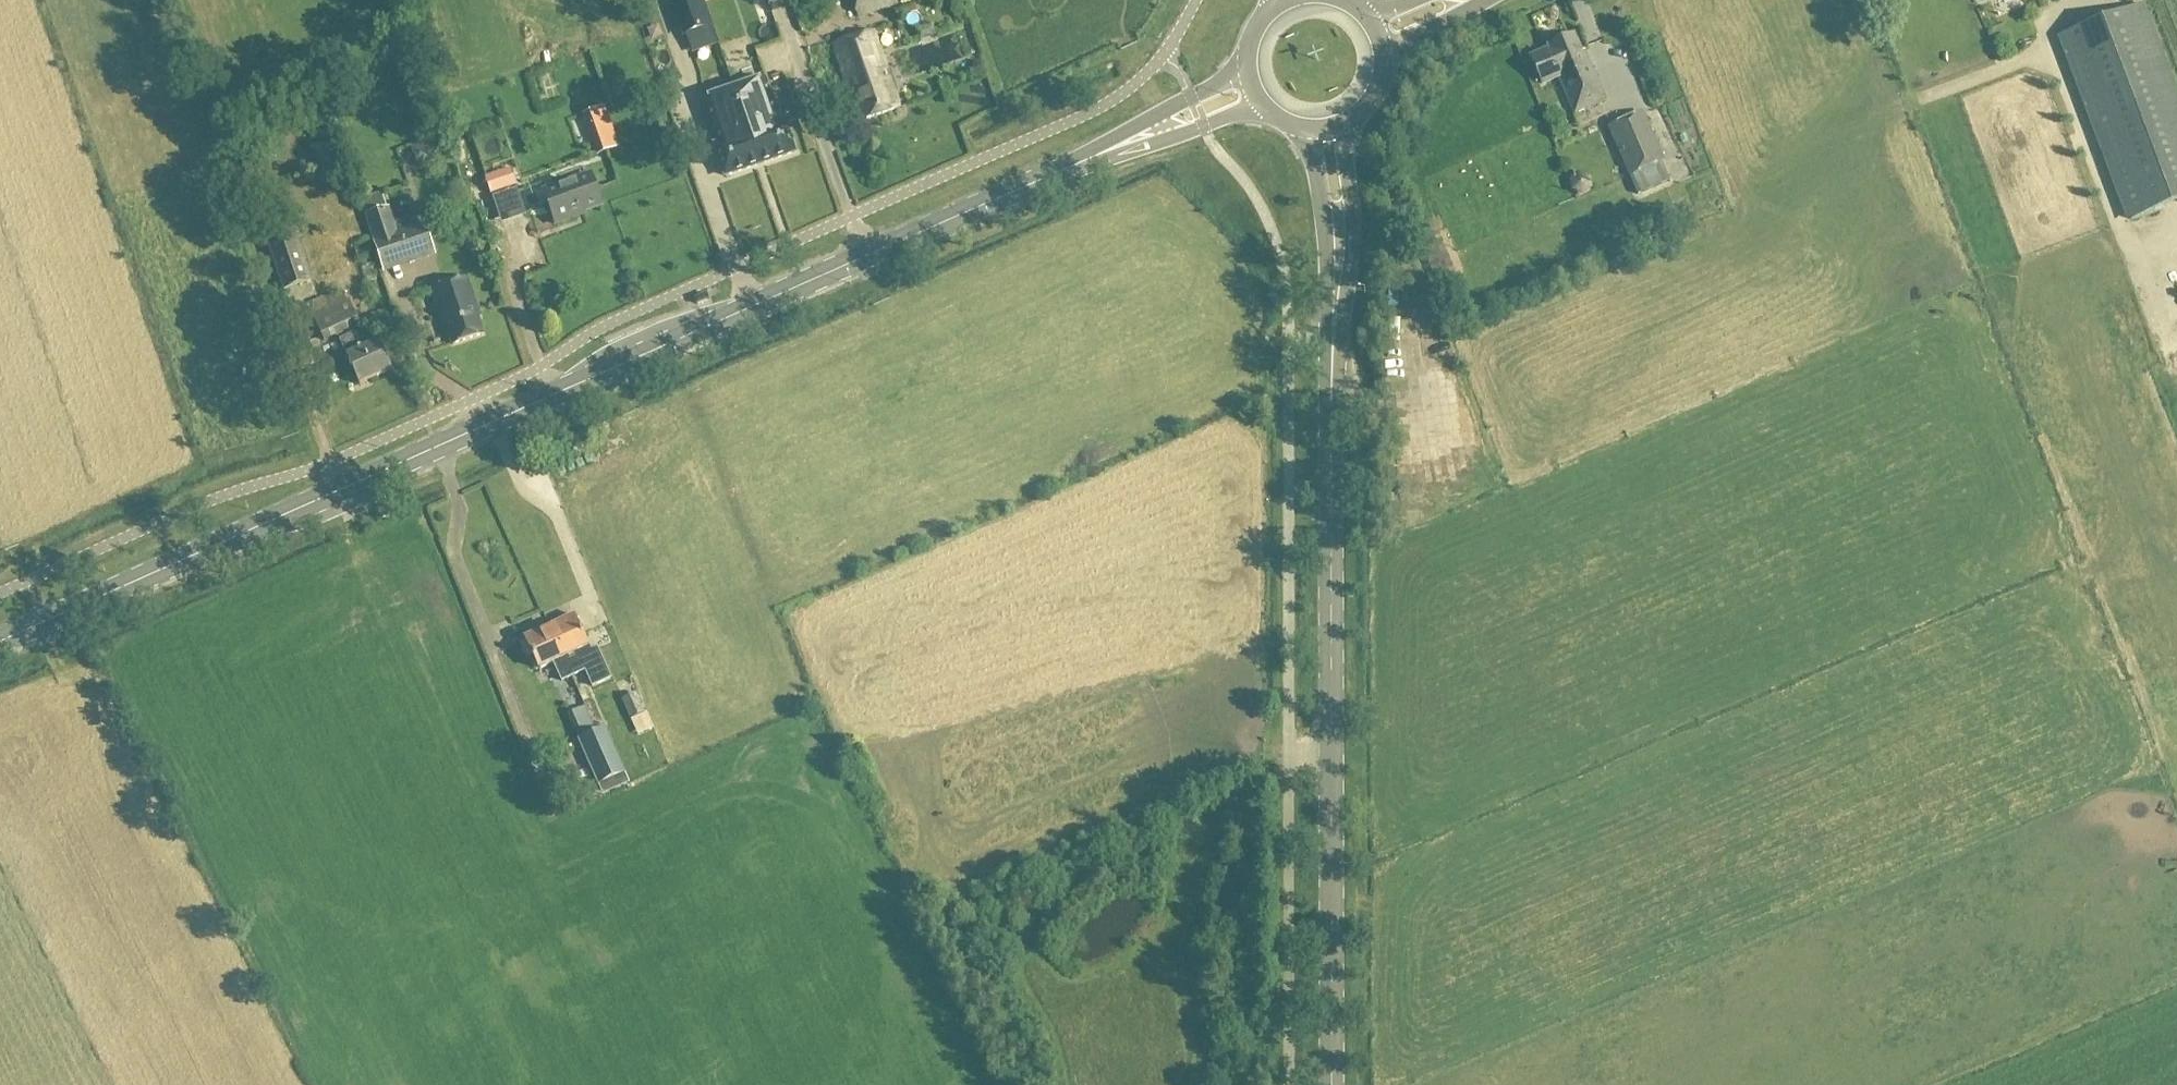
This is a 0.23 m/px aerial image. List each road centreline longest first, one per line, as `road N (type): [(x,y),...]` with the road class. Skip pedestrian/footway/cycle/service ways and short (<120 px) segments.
road 1 (secondary): [(0,641),(1248,92)]
road 2 (secondary): [(1331,1084),(1331,366),(1339,220),(1326,131)]
road 3 (secondary): [(1326,131),(1357,116),(1376,88),(1375,37)]

